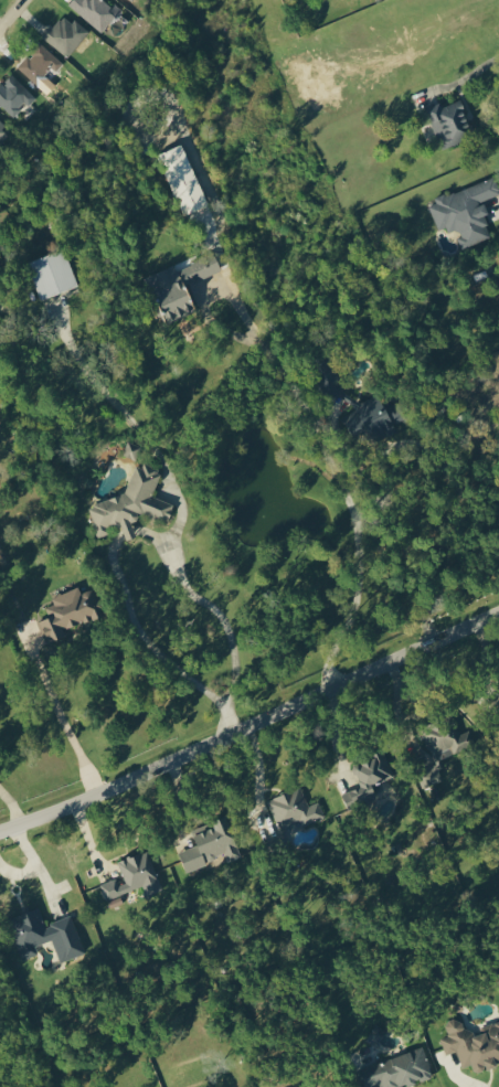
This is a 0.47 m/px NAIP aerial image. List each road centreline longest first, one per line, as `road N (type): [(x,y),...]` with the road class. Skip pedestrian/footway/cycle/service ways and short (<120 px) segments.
road 1 (residential): [(0,831),(498,621)]

